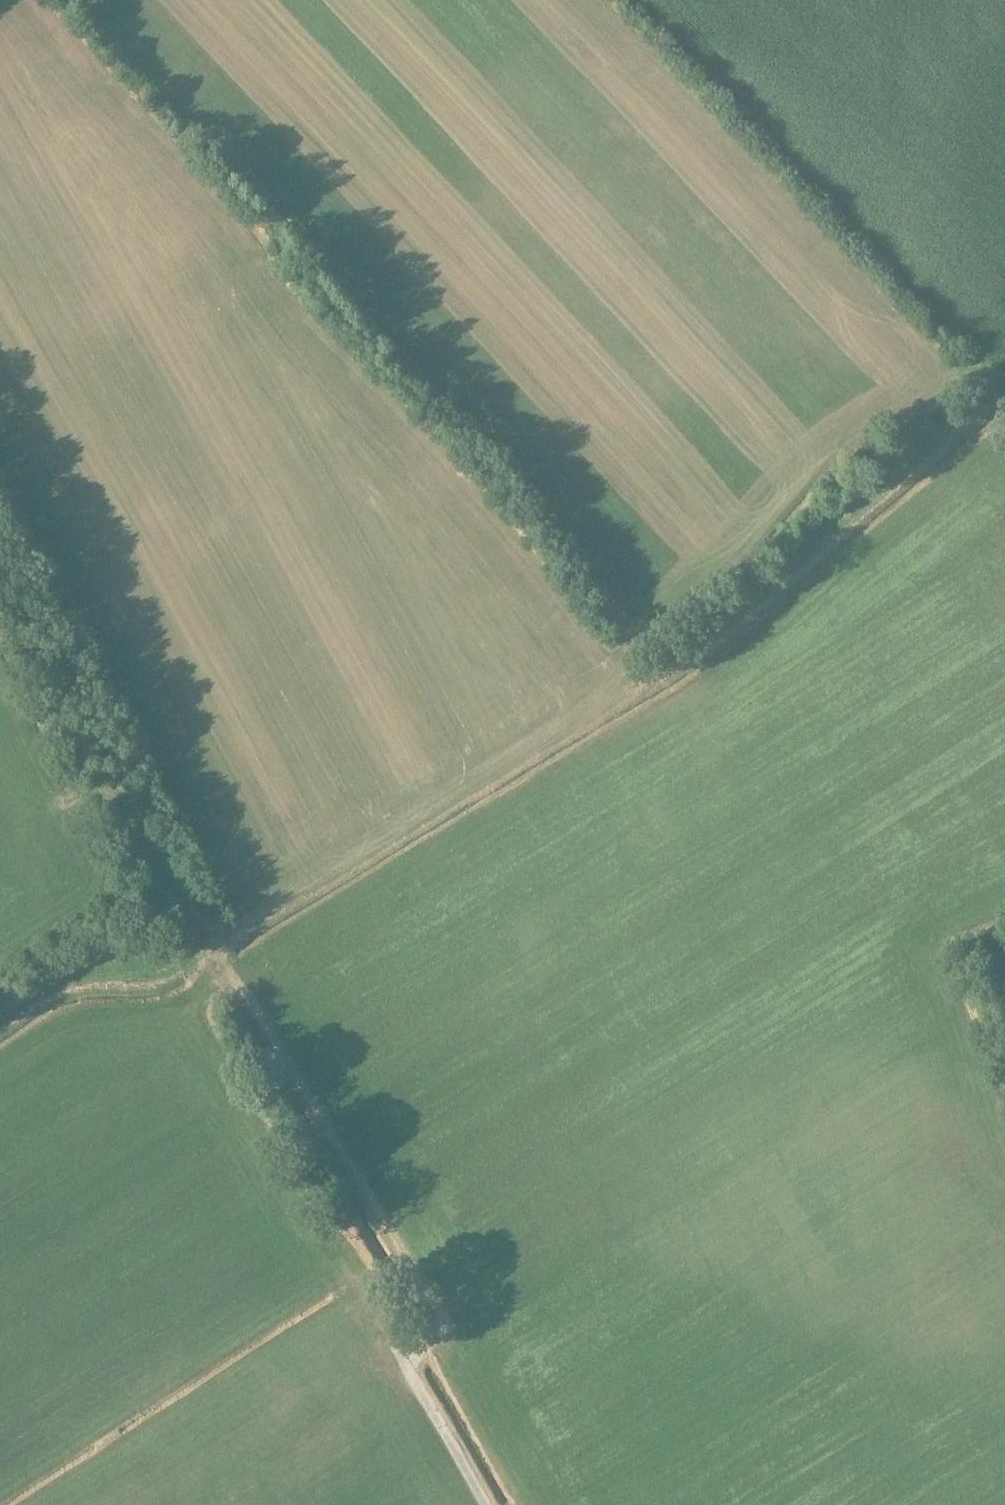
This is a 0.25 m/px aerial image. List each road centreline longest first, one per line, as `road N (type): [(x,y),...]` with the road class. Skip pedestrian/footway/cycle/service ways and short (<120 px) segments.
road 1 (track): [(491,1504),(415,1372),(440,1319),(433,1306),(243,987),(218,957)]
road 2 (track): [(0,1024),(66,984),(142,980),(218,957),(121,801),(98,789),(73,794)]

